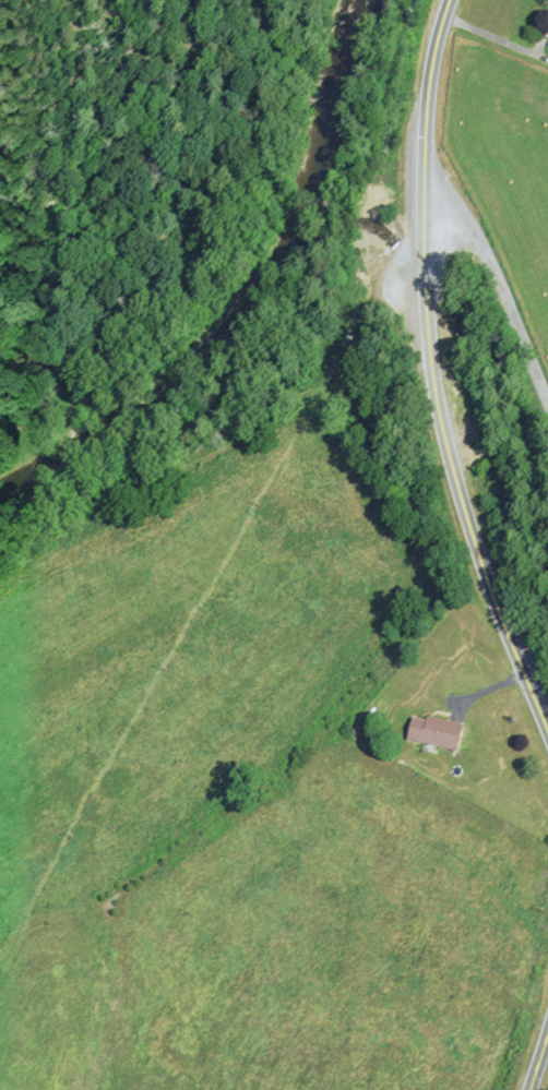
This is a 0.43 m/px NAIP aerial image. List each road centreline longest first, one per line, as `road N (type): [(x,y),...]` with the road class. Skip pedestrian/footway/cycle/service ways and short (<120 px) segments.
road 1 (tertiary): [(547,753),(466,537),(427,368),(426,160),(431,71),(449,0)]
road 2 (residential): [(547,400),(486,250),(426,160)]

